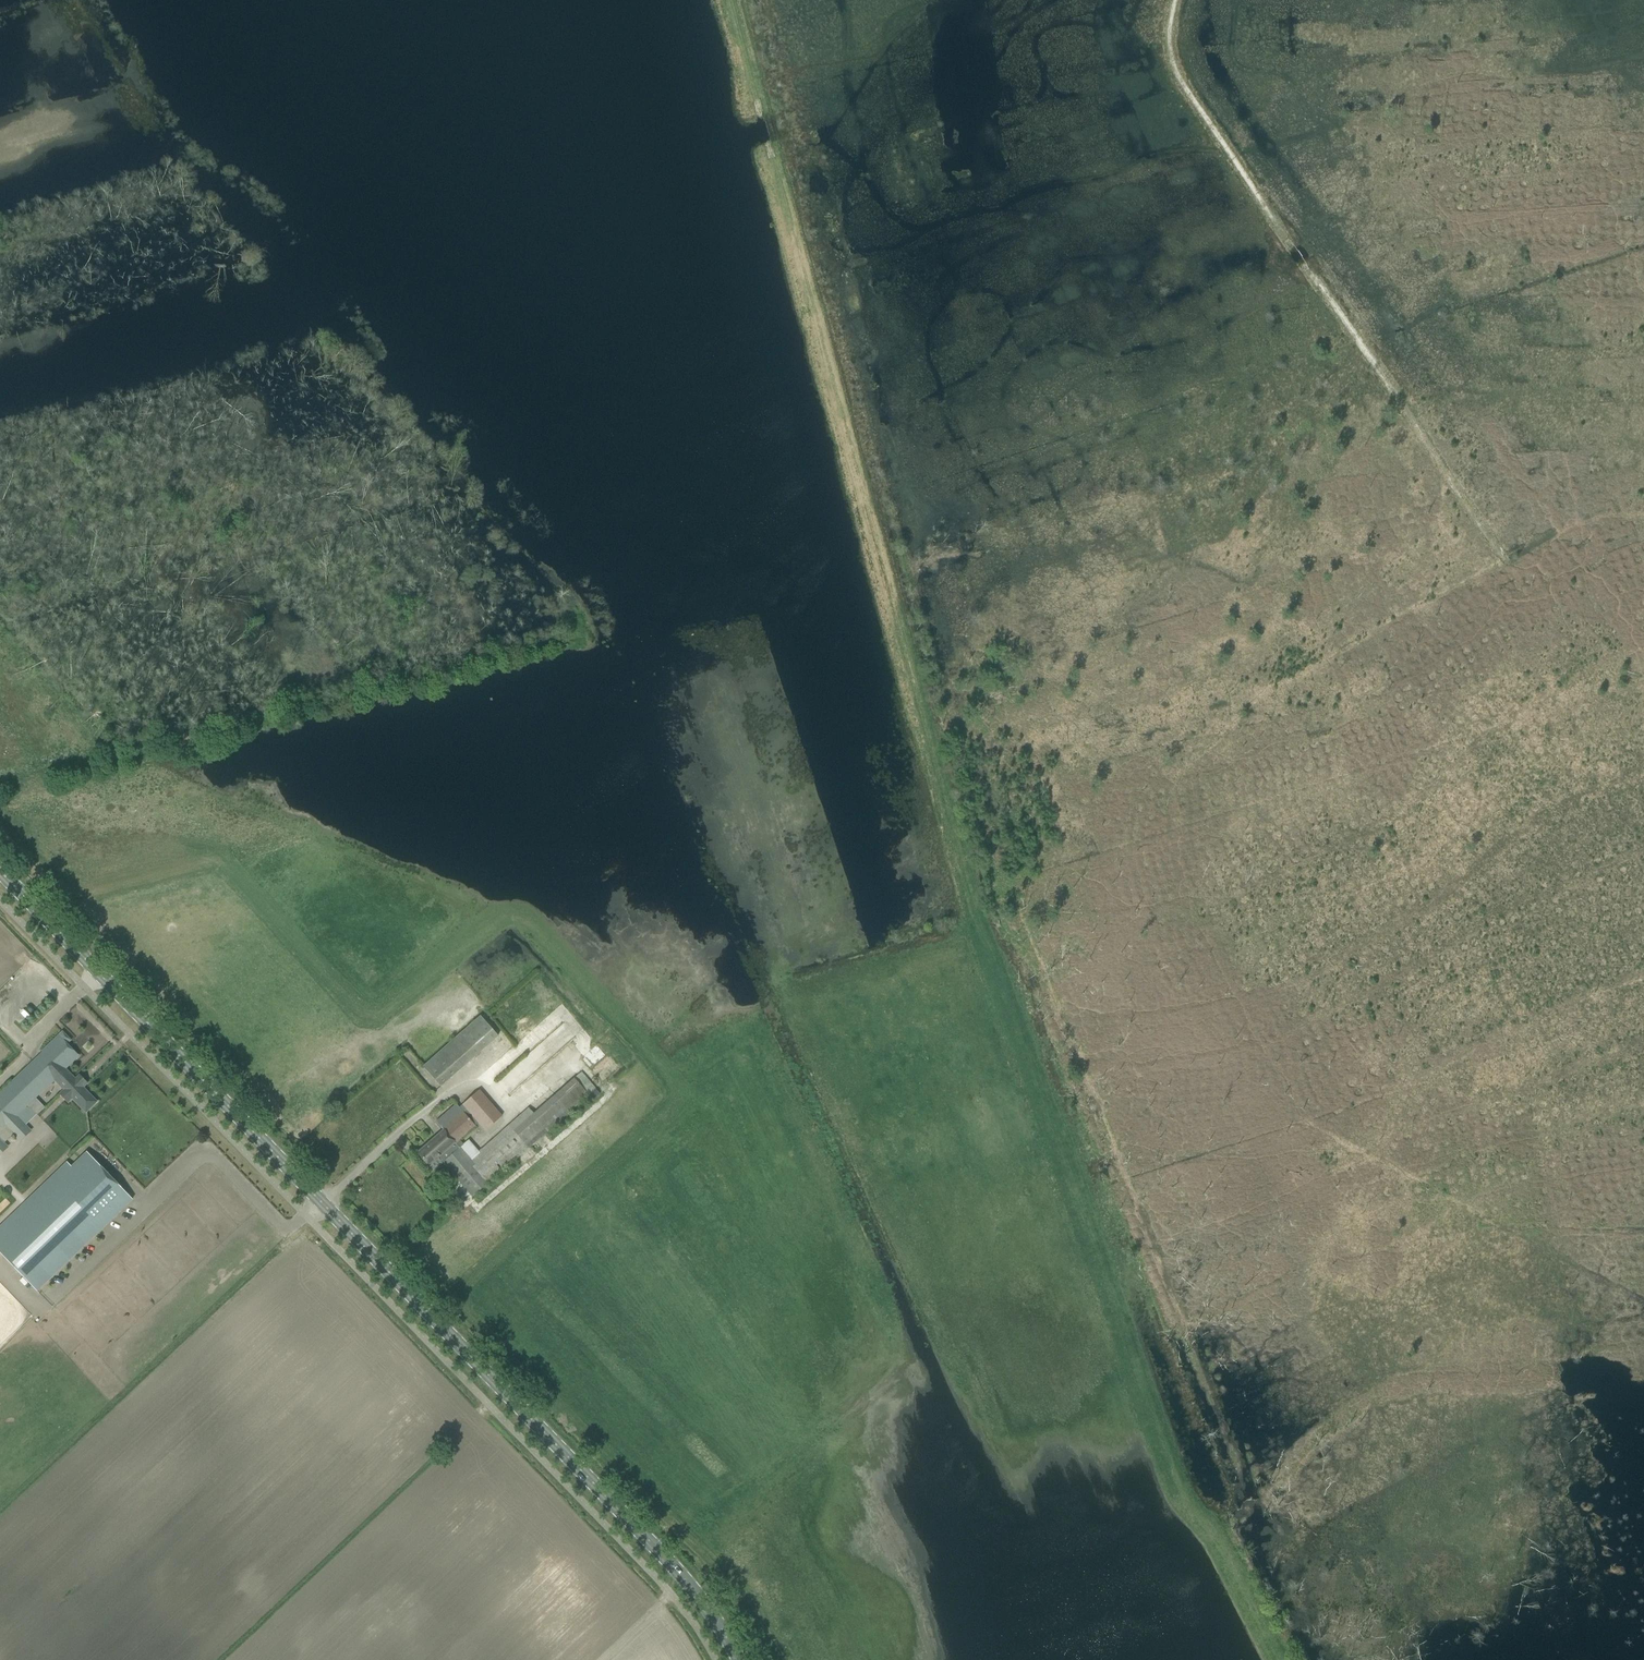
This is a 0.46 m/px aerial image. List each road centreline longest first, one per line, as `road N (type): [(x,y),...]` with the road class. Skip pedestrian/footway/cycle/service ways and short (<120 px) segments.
road 1 (secondary): [(739,1659),(664,1556),(0,872)]

